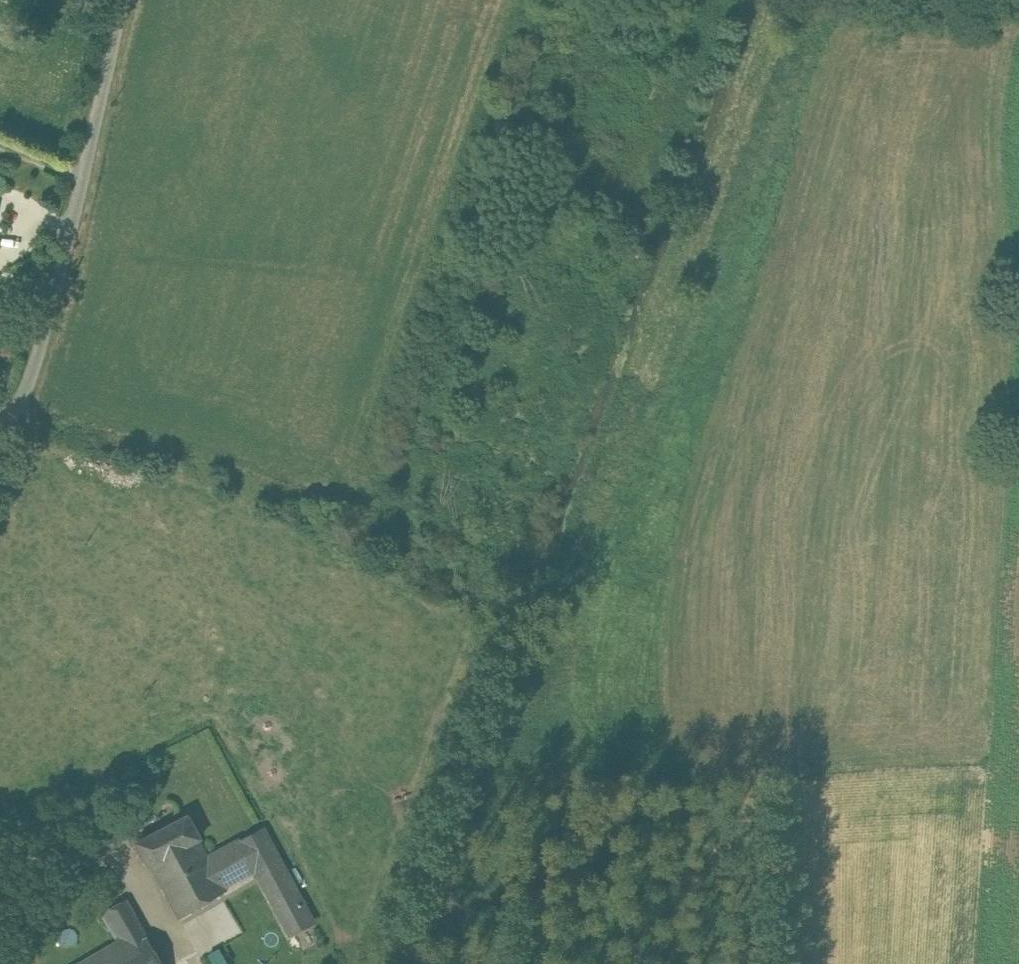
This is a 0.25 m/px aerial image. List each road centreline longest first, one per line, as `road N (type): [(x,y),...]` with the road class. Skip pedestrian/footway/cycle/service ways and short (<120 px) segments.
road 1 (unclassified): [(9,427),(79,198),(123,0)]

